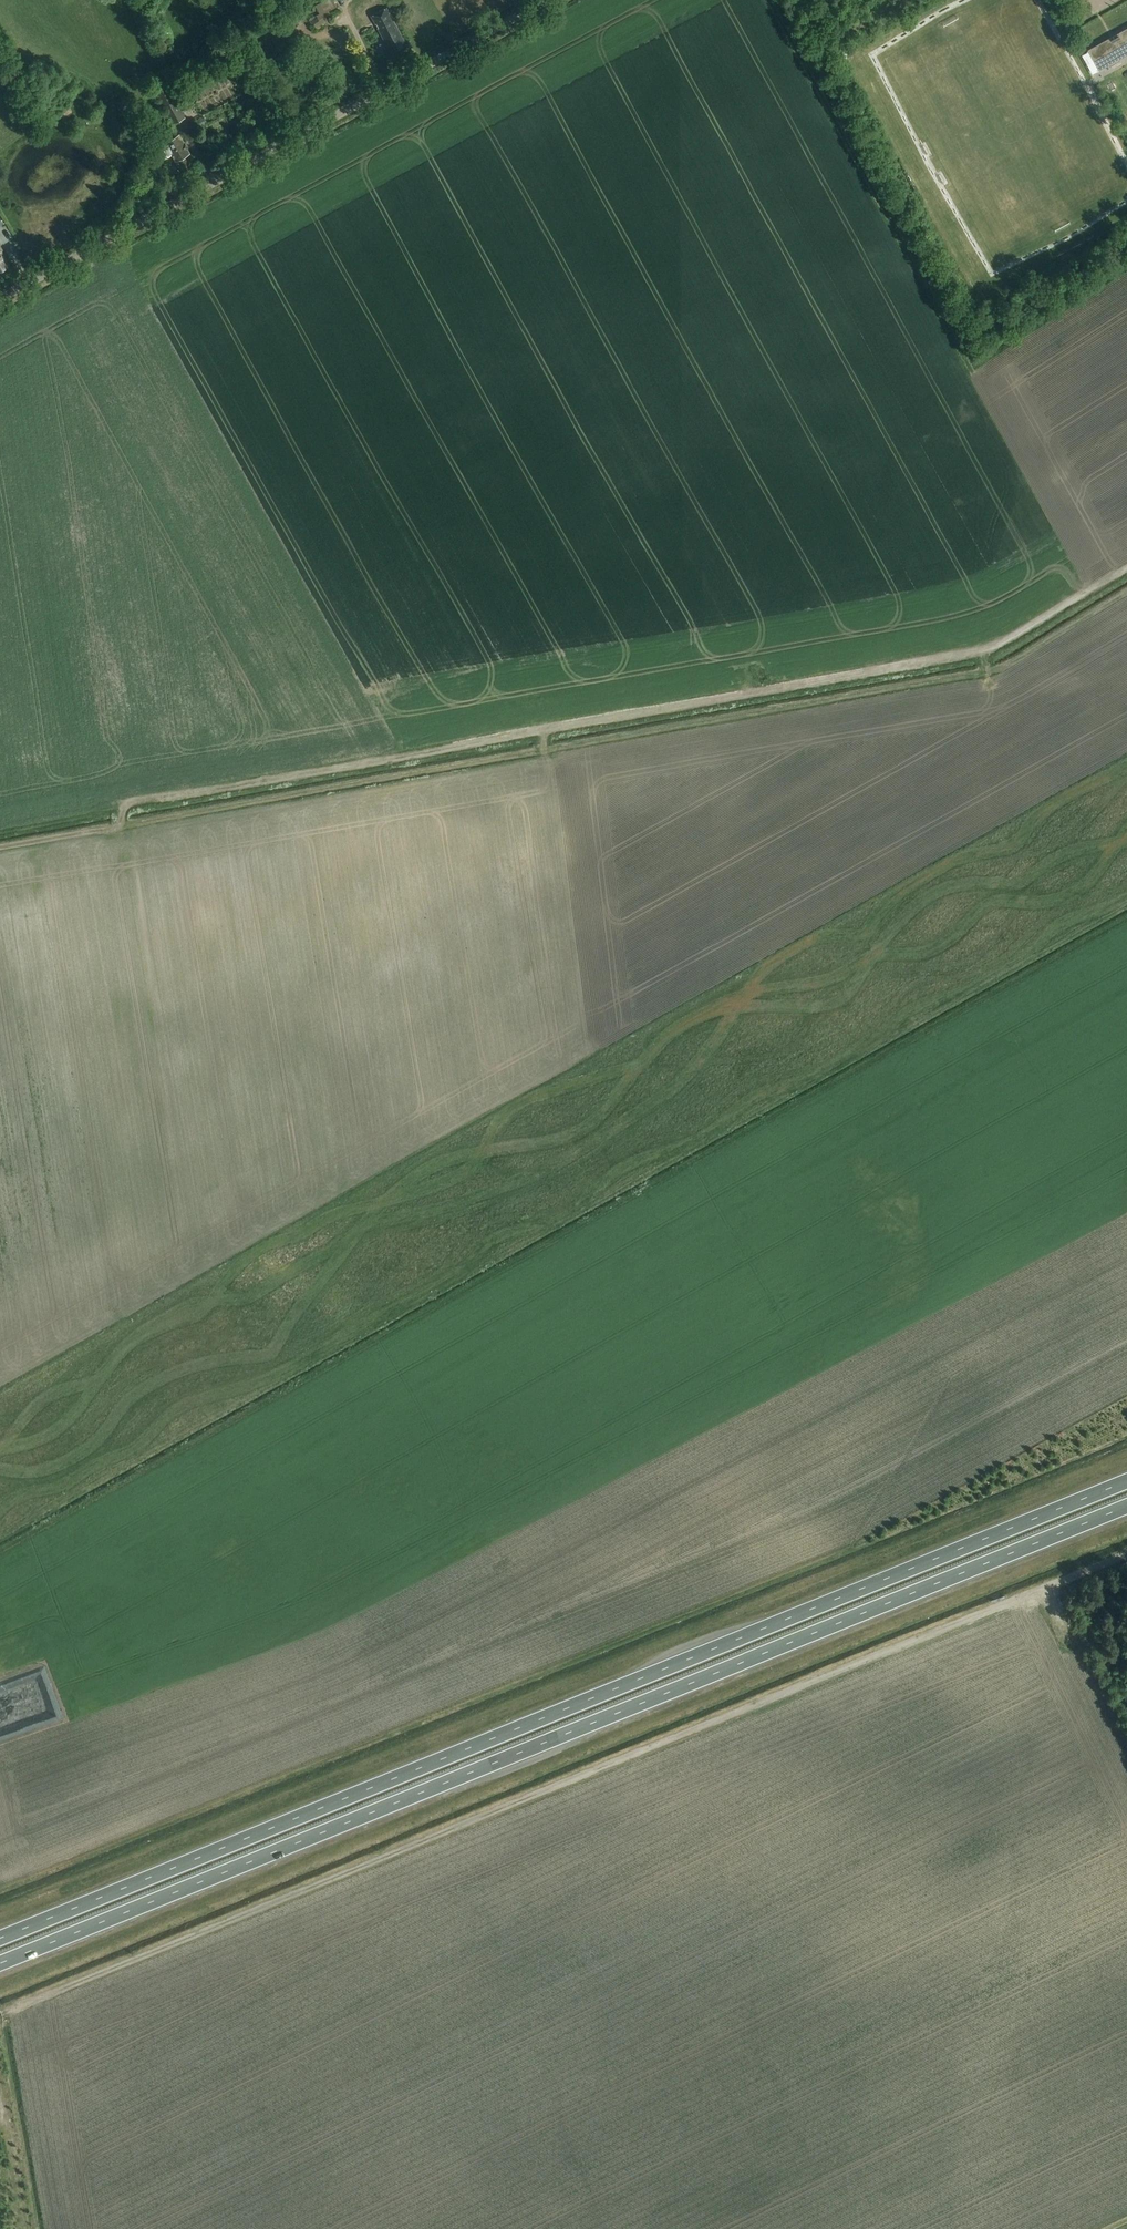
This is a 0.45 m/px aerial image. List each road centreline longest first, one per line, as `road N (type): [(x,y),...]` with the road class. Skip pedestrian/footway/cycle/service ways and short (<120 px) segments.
road 1 (track): [(1126,1552),(0,2014)]
road 2 (trunk): [(1126,1481),(0,1938)]
road 3 (trunk): [(0,1964),(1126,1508)]
road 4 (track): [(1126,568),(986,652),(143,797),(127,805),(121,825),(0,847)]
road 5 (tertiary): [(0,298),(548,0)]
road 6 (track): [(0,2094),(26,2228)]

